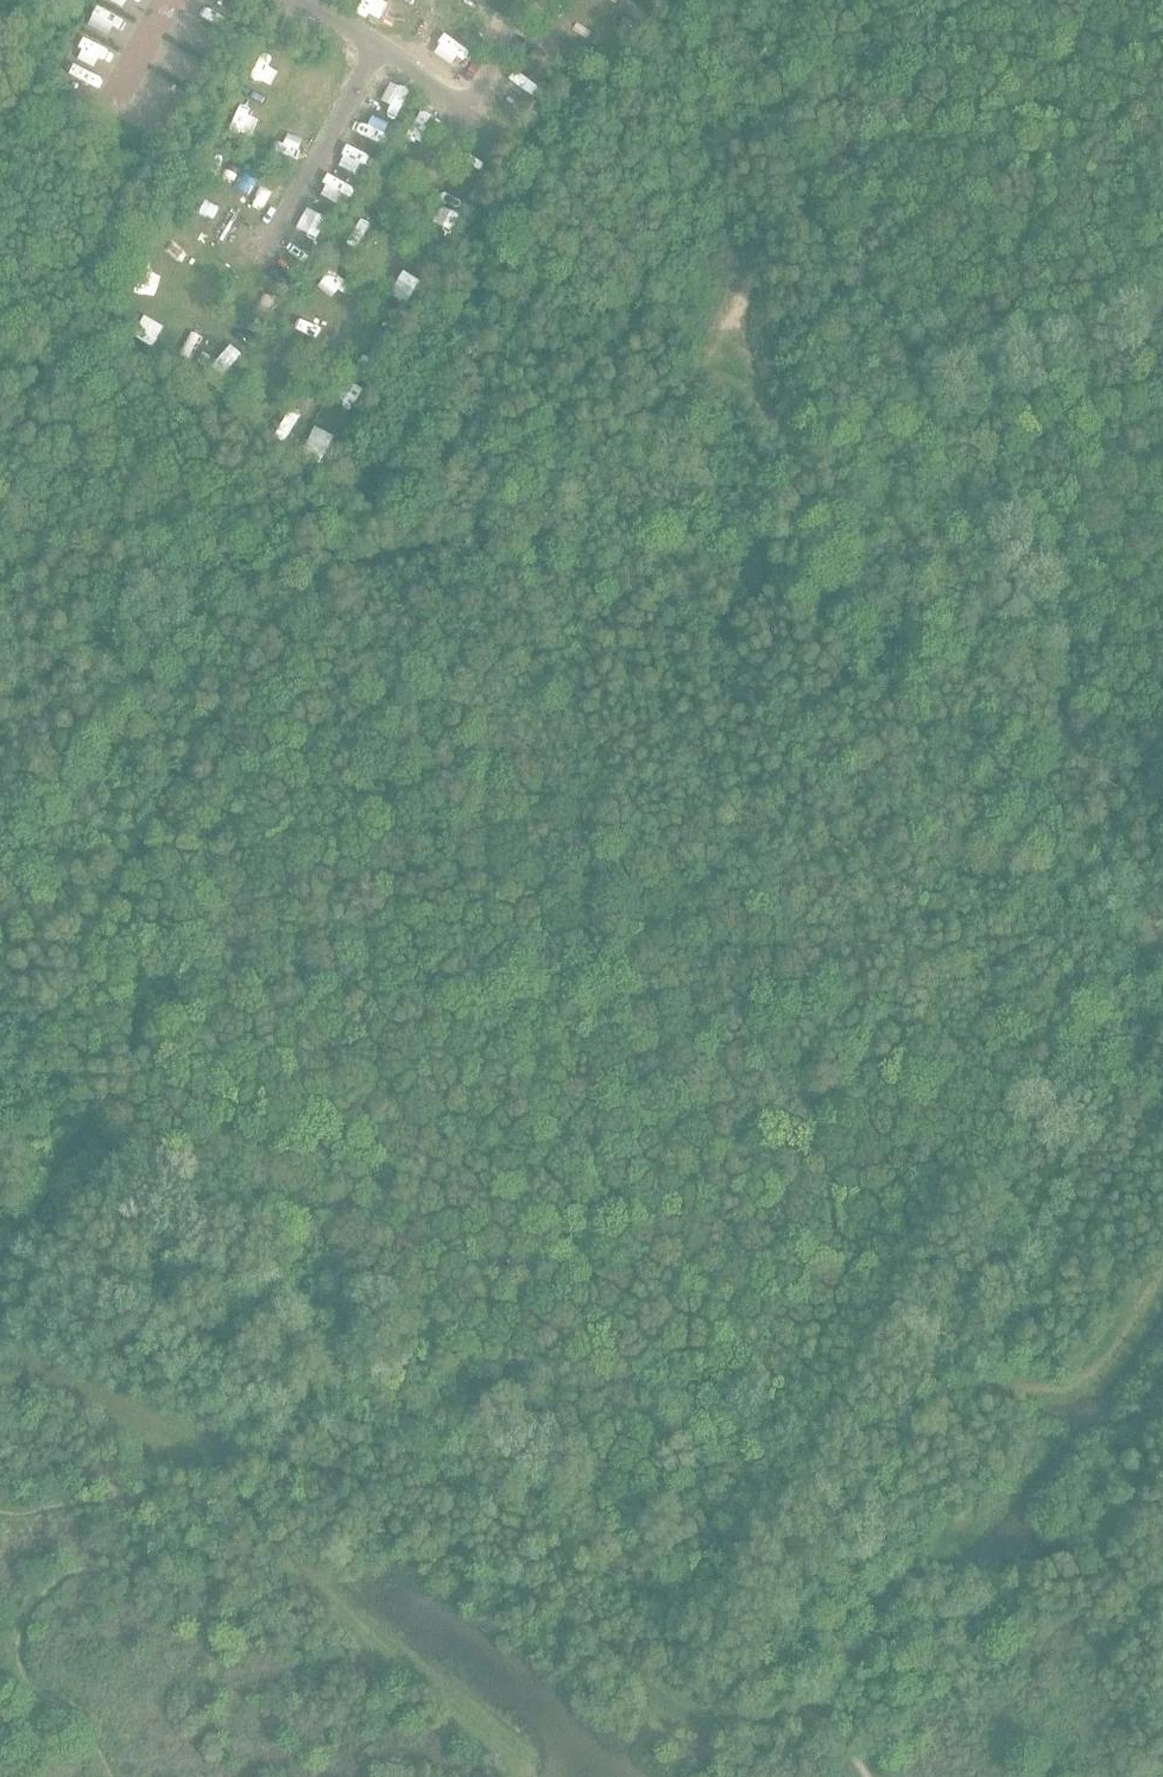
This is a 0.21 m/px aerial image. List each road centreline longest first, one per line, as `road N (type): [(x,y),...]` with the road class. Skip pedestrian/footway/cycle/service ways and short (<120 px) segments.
road 1 (track): [(196,1443),(310,1587),(515,1758),(519,1776)]
road 2 (track): [(0,1344),(196,1443)]

